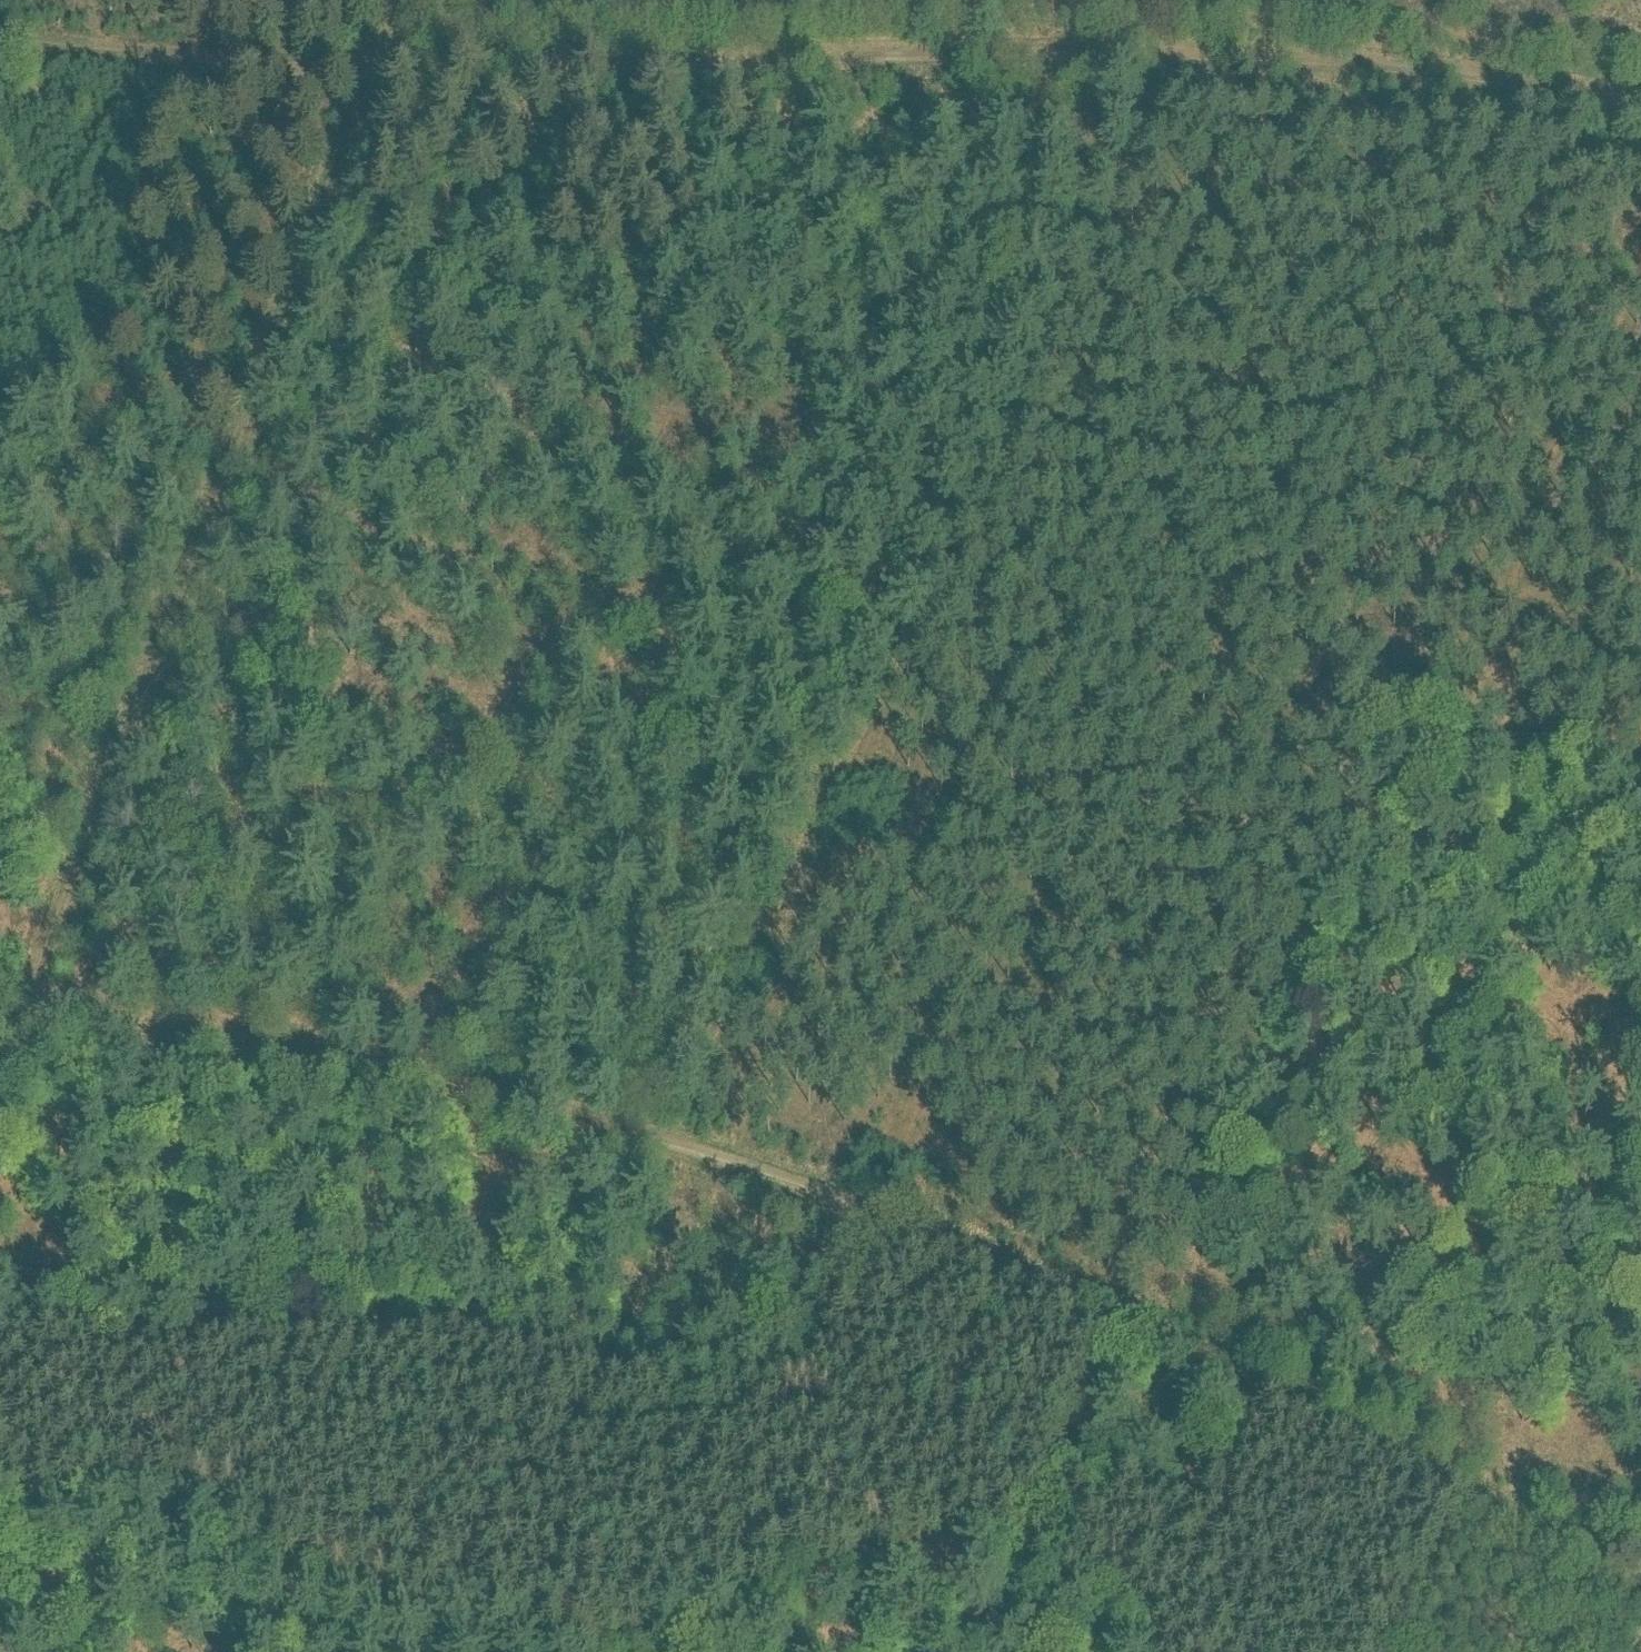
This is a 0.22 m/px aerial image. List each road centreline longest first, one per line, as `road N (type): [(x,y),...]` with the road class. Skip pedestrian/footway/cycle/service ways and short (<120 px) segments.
road 1 (track): [(1640,108),(1488,78),(1249,58),(998,52),(301,66),(0,35)]
road 2 (track): [(644,1145),(931,1245),(1316,1424),(1640,1589)]
road 3 (track): [(26,1023),(319,238)]
road 4 (track): [(26,1023),(283,1064),(644,1145)]
road 5 (track): [(319,238),(409,0)]

